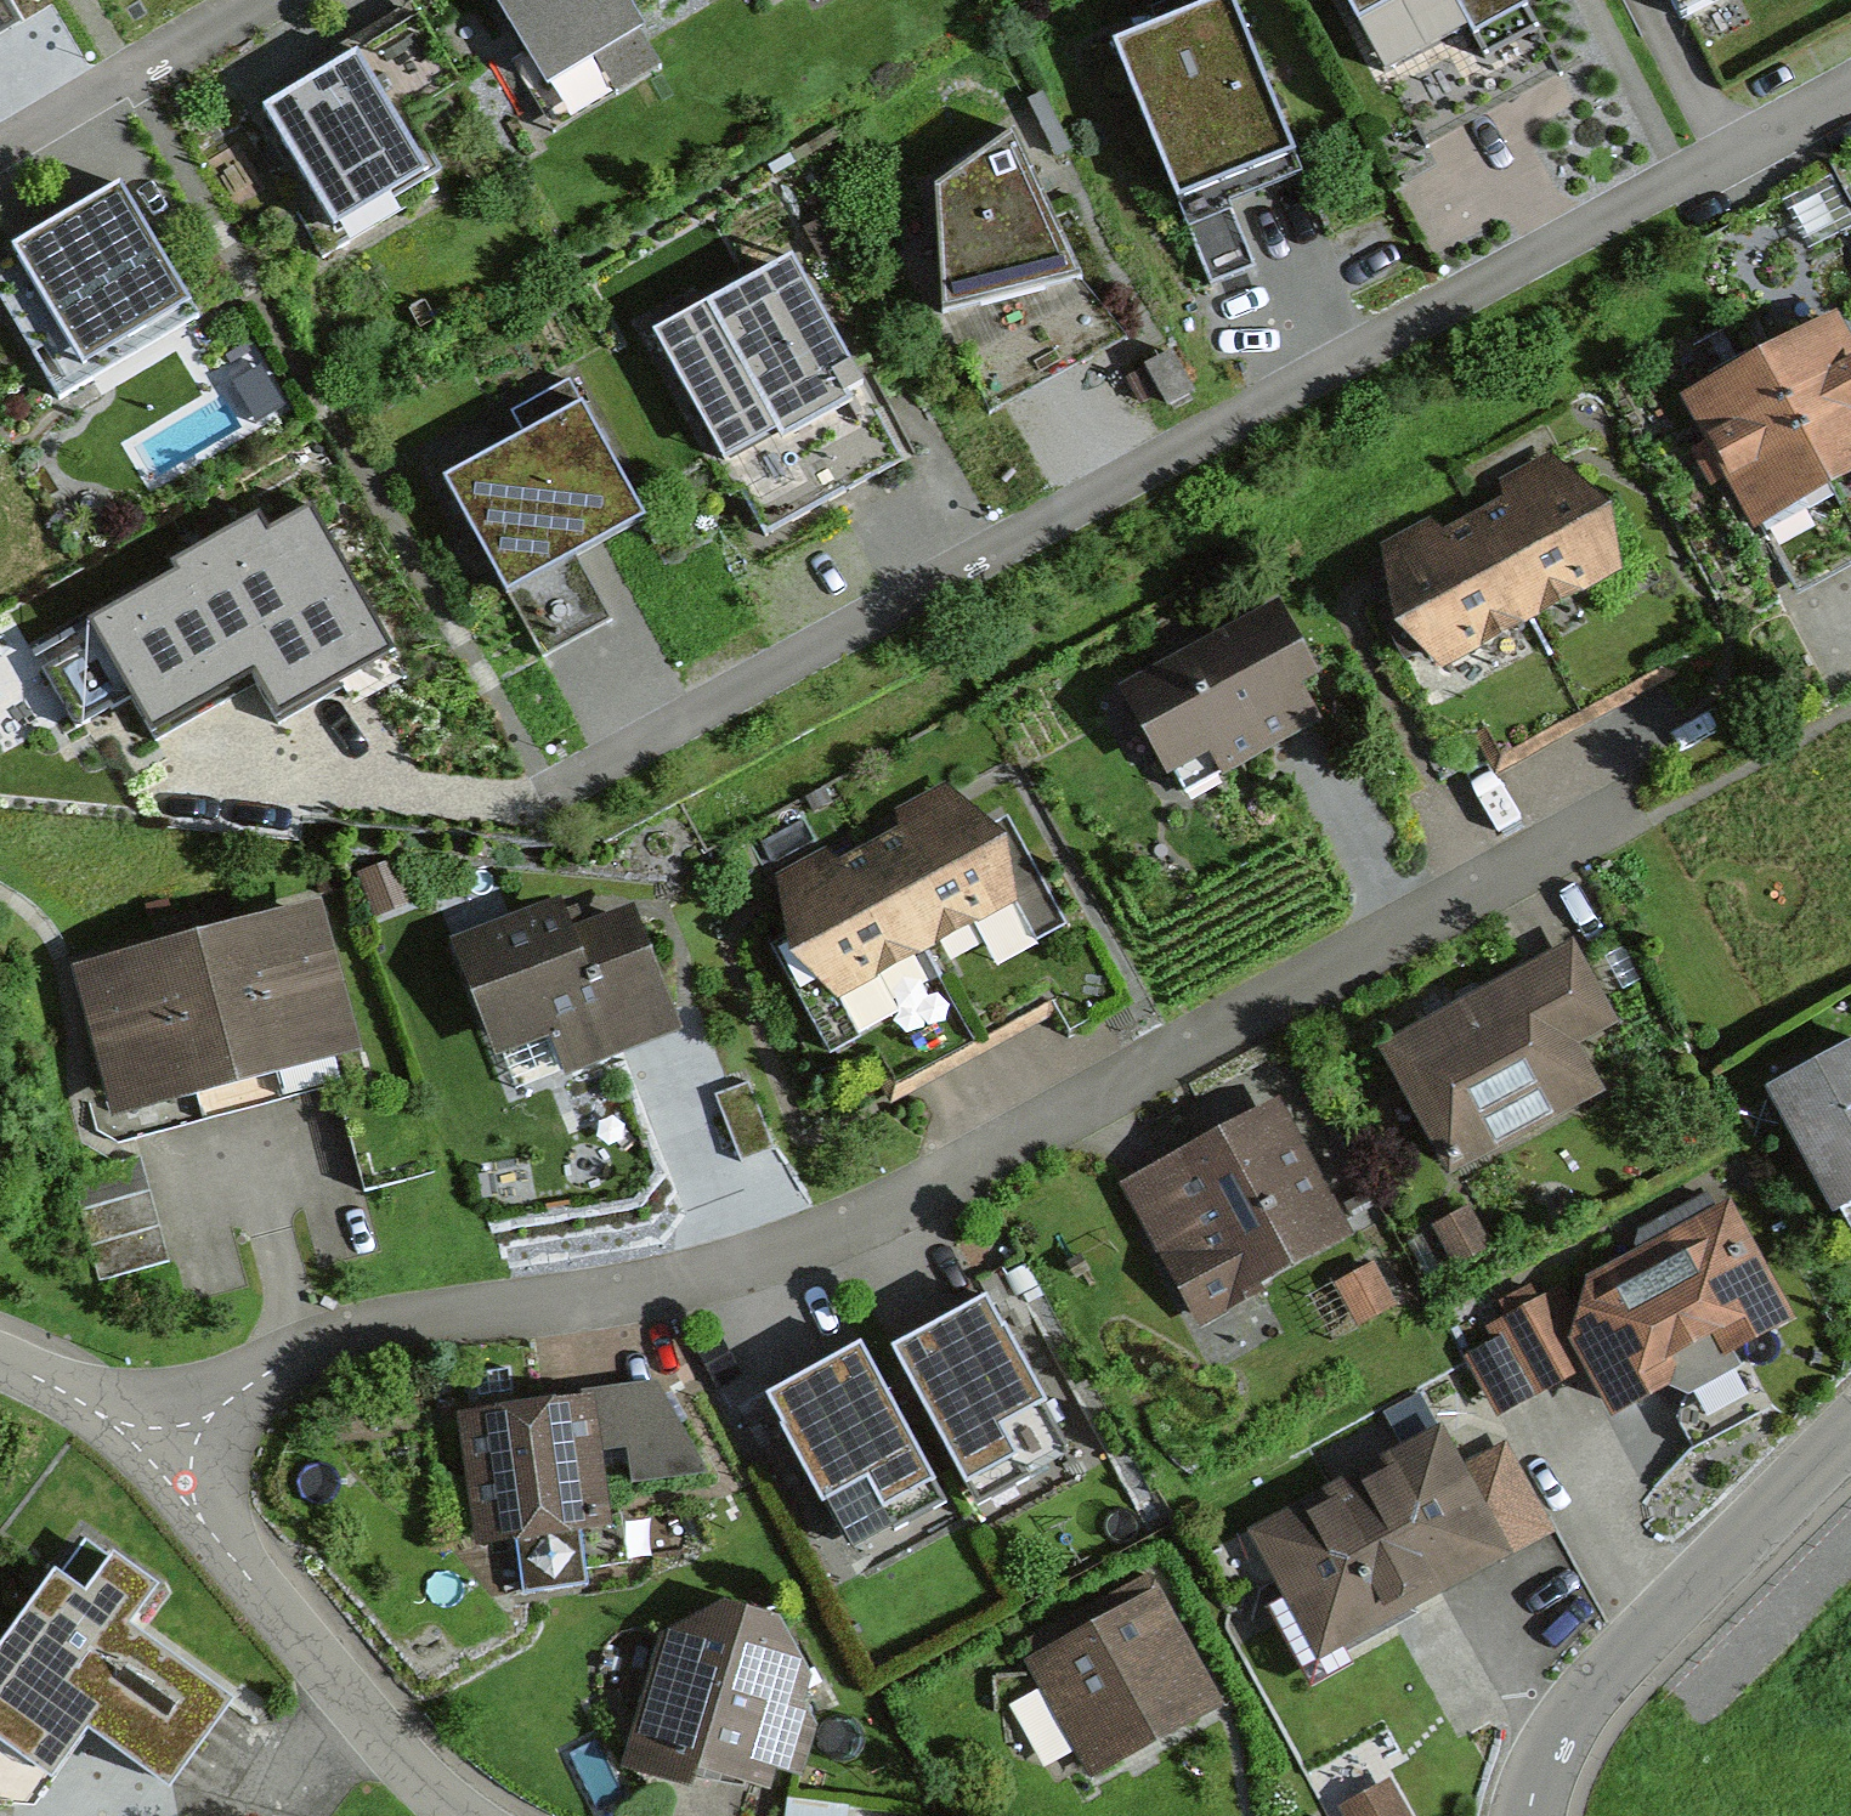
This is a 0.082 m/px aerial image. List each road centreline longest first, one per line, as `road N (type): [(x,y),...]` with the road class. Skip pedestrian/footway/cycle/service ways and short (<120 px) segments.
road 1 (residential): [(1608,823),(922,1194),(775,1257),(654,1289),(328,1343),(264,1373),(164,1457)]
road 2 (residential): [(516,826),(1850,95)]
road 3 (residential): [(1527,1815),(1540,1766),(1601,1673),(1850,1428)]
road 4 (residential): [(462,1815),(410,1769),(218,1544),(164,1457)]
road 5 (residential): [(0,165),(282,0)]
road 6 (residential): [(164,1457),(0,1367)]

